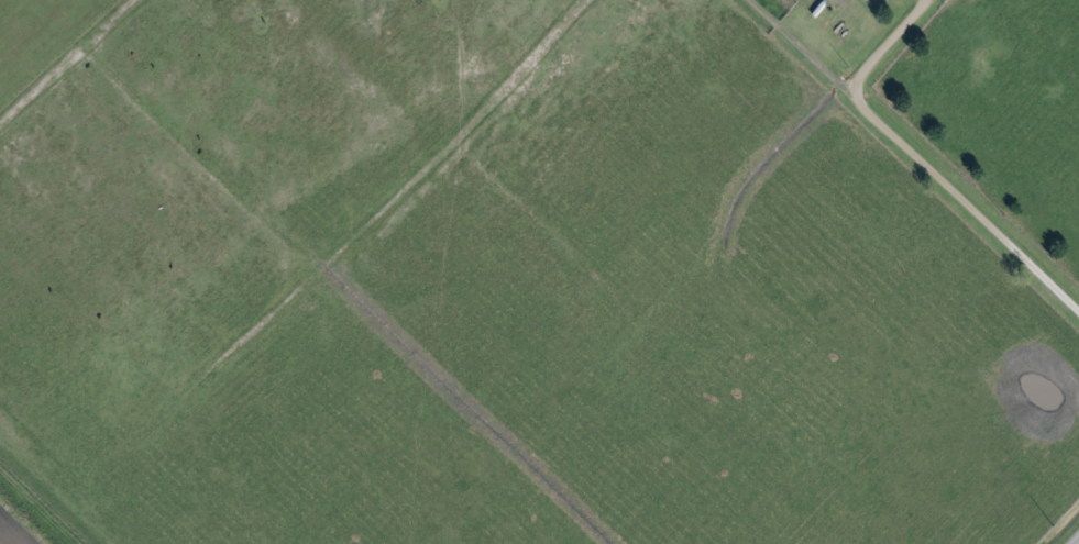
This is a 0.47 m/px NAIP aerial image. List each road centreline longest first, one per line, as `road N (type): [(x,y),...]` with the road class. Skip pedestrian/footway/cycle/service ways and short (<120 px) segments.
road 1 (residential): [(745,0),(1078,323)]

